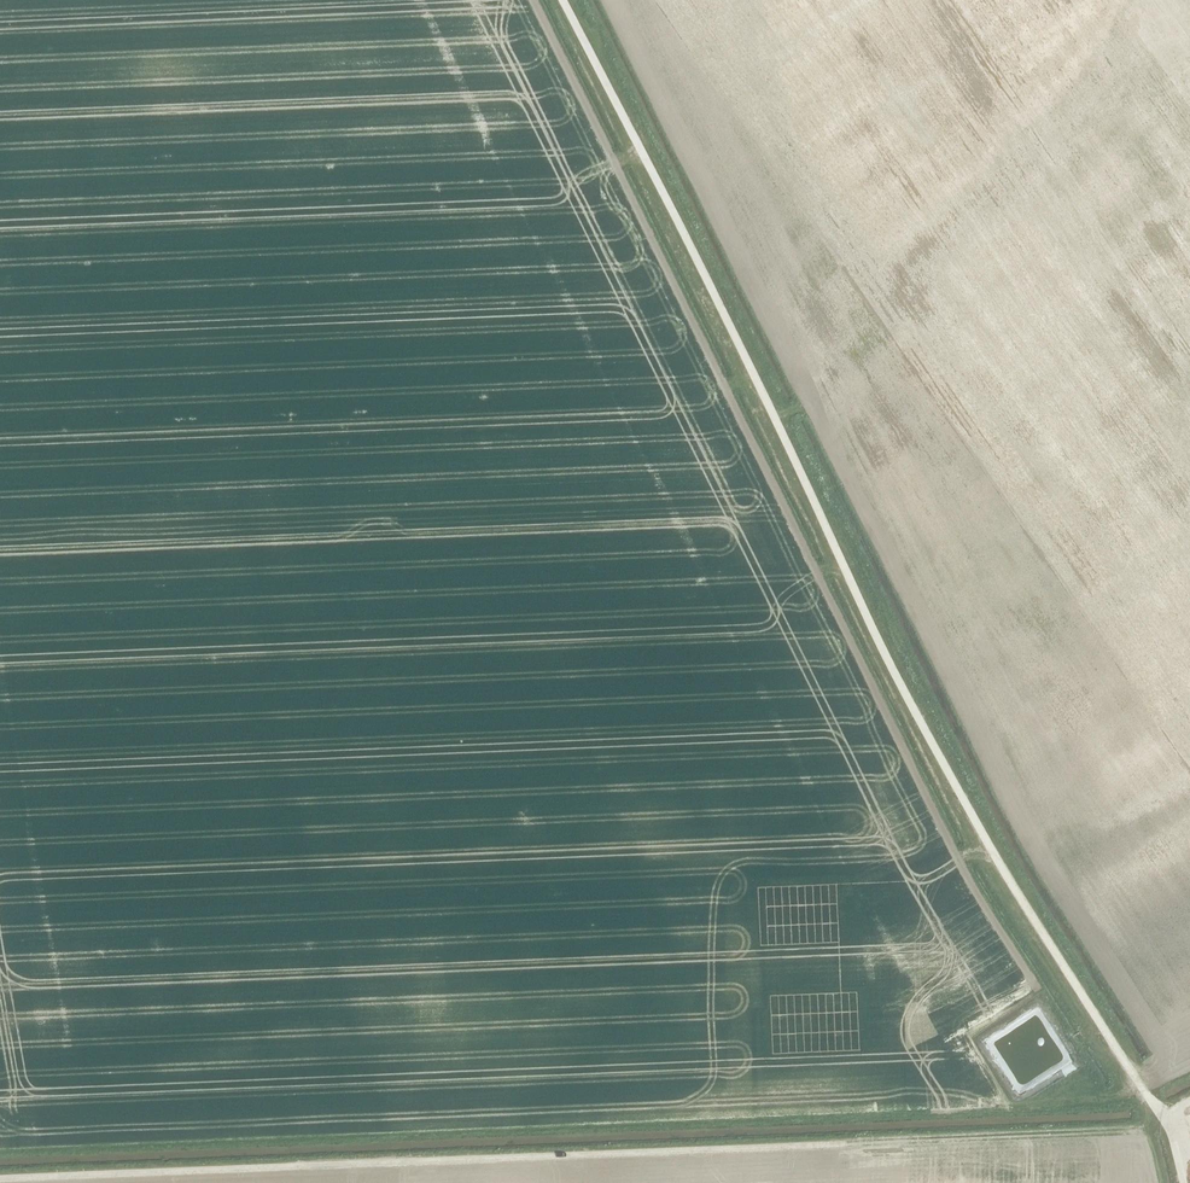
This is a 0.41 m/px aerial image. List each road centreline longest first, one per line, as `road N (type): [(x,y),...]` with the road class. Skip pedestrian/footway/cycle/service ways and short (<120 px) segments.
road 1 (unclassified): [(1182,1182),(1166,1119),(1009,869),(573,0)]
road 2 (track): [(0,1180),(839,1144)]

